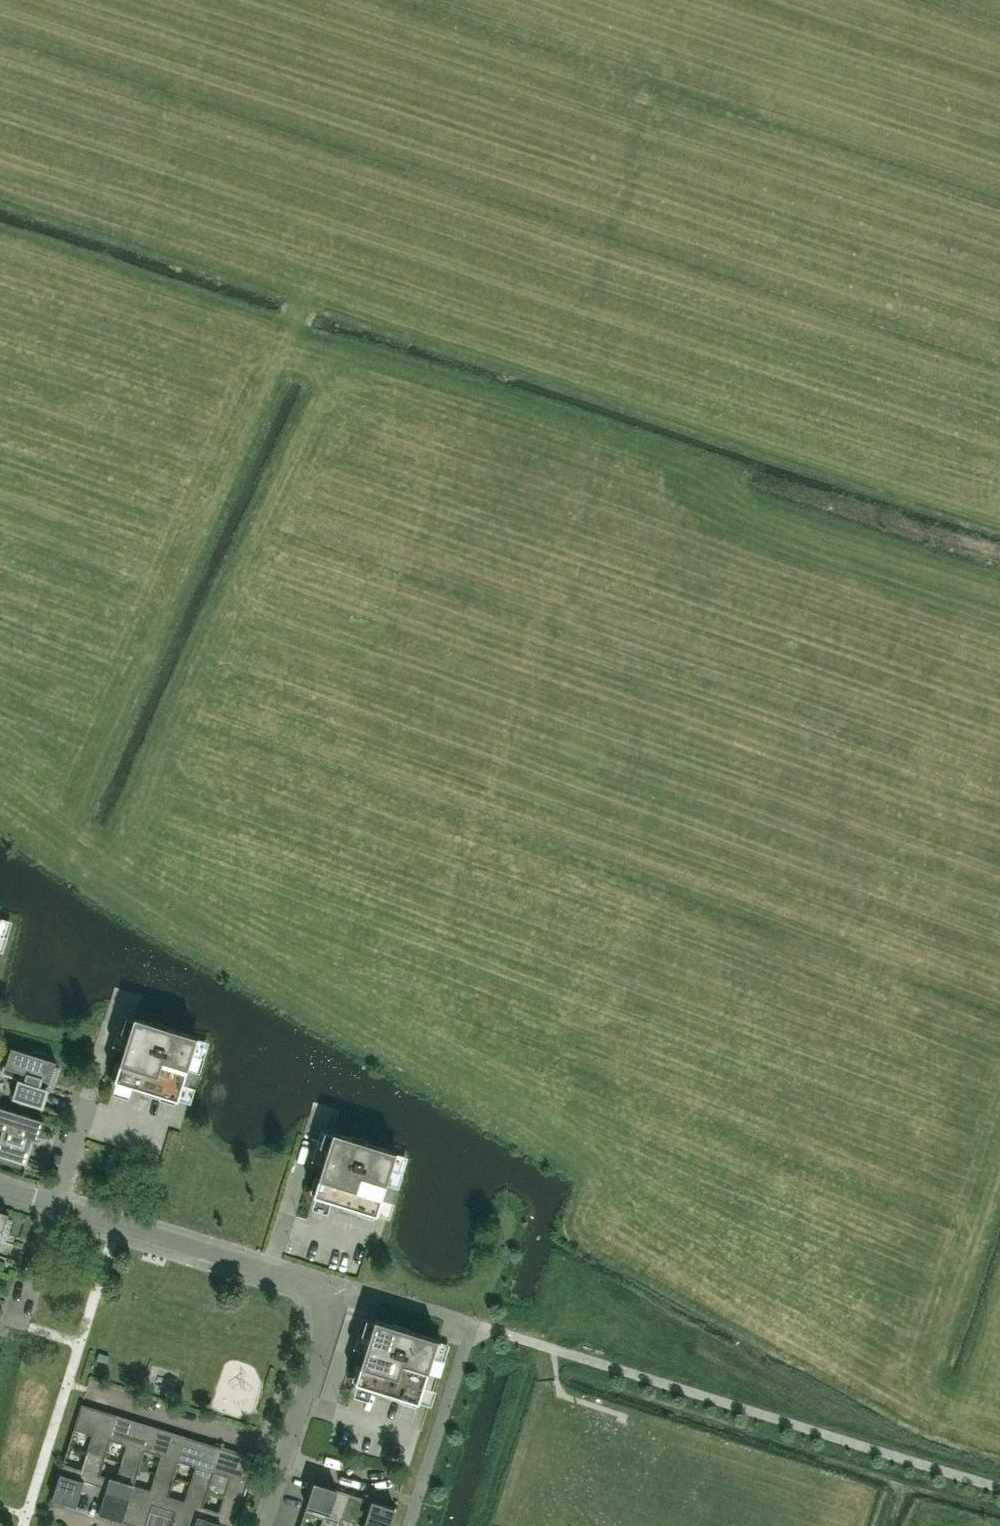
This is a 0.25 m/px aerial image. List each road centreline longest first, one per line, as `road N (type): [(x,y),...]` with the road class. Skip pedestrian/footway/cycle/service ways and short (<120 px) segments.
road 1 (residential): [(286,1453),(329,1315),(324,1296),(56,1206)]
road 2 (residential): [(286,1453),(86,1389)]
road 3 (residential): [(20,1324),(56,1206)]

